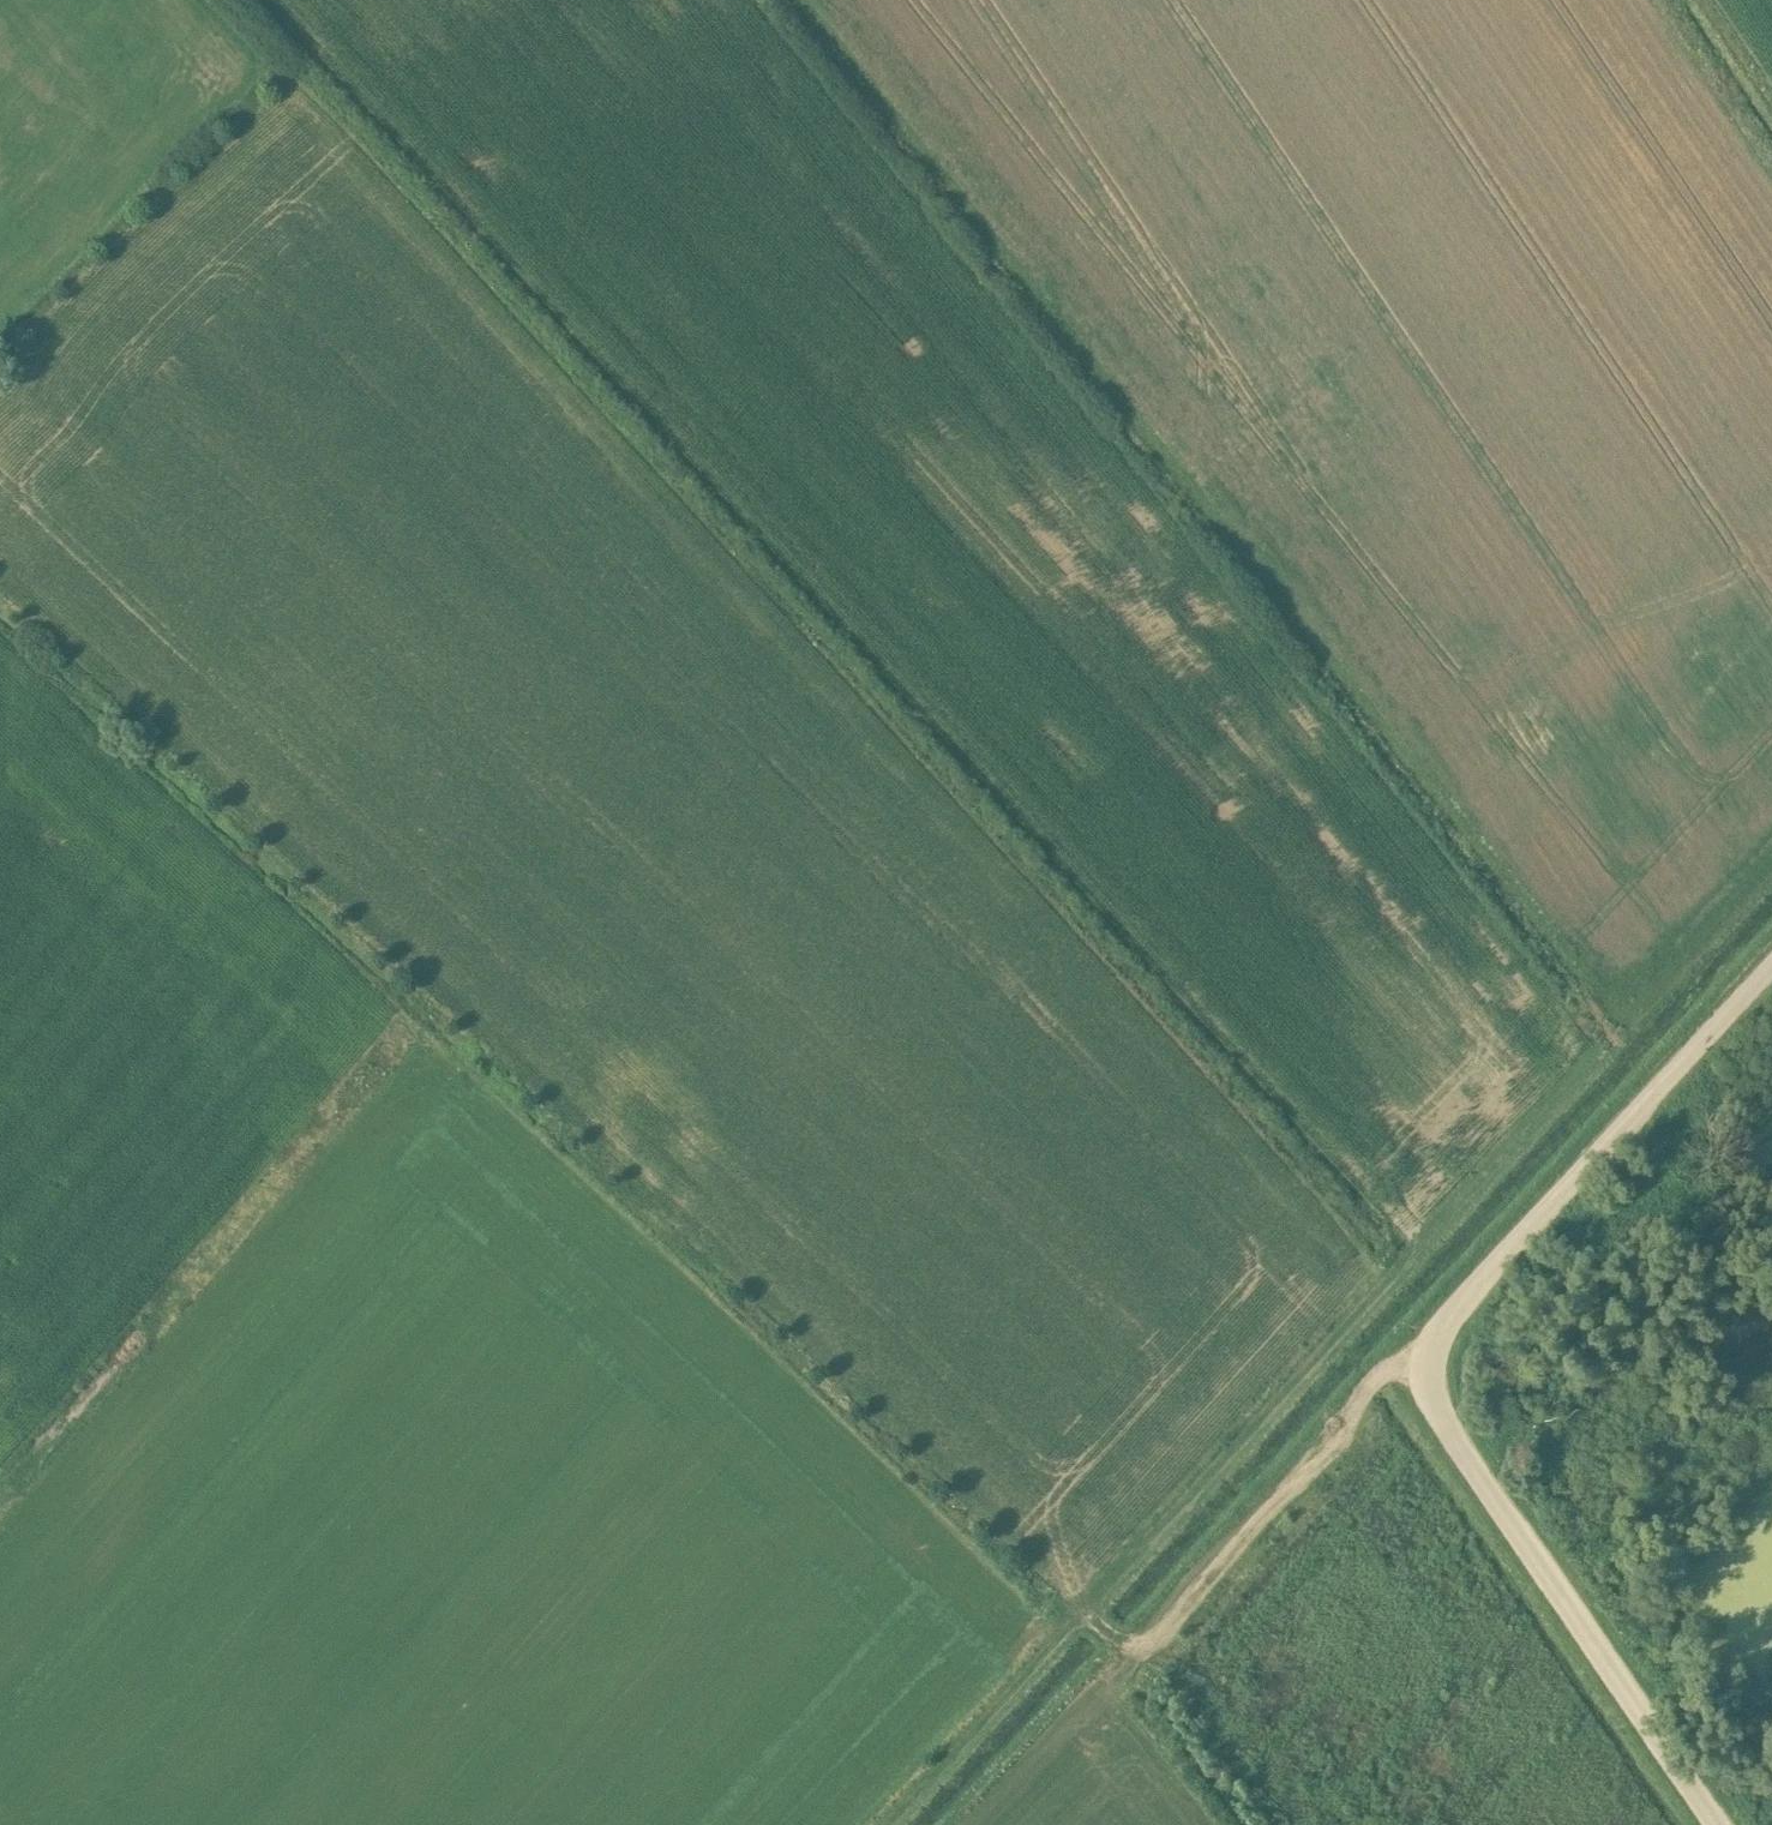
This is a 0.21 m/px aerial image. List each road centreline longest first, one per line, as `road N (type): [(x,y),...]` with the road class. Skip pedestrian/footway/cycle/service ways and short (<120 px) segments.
road 1 (unclassified): [(1685,1824),(1391,1391),(1391,1353),(1413,1316),(1771,924)]

